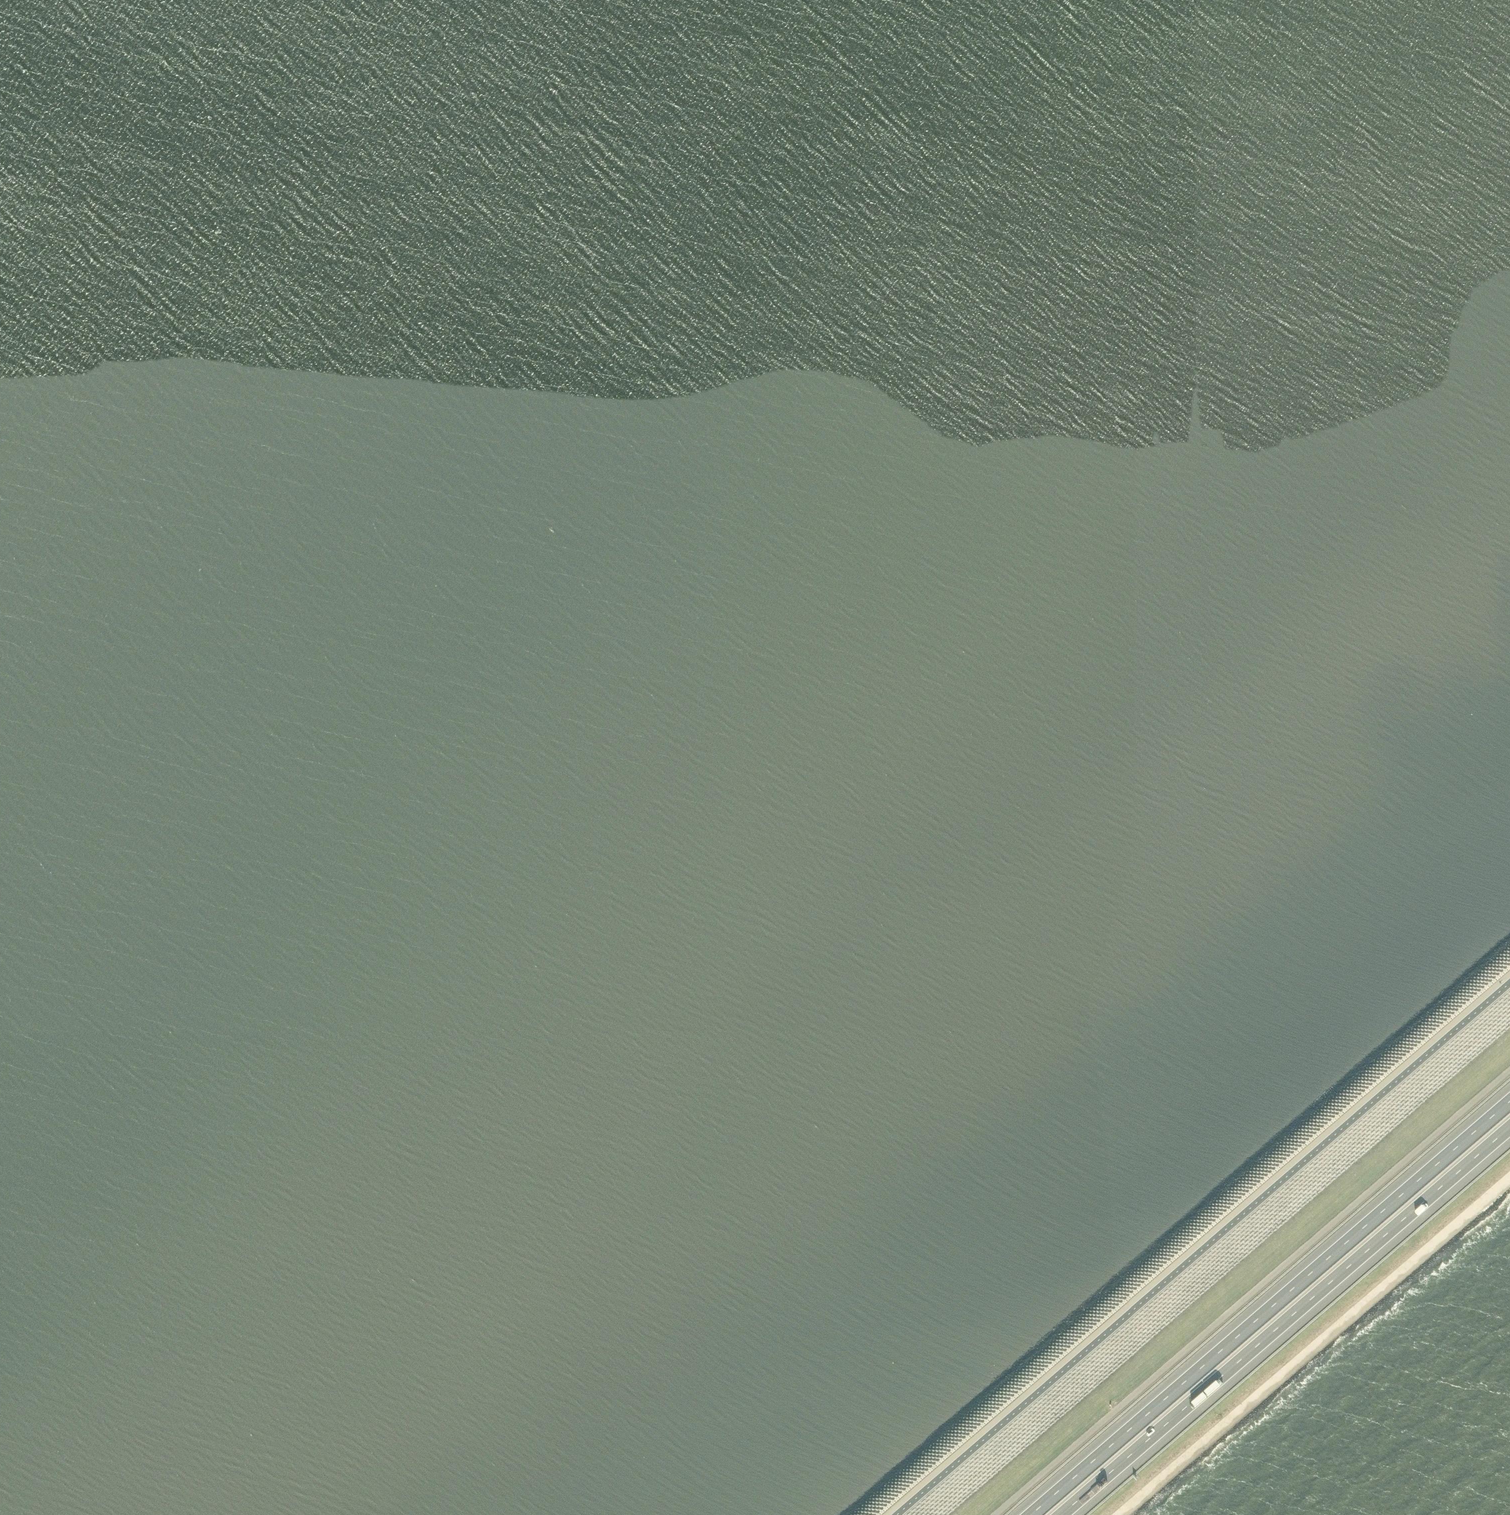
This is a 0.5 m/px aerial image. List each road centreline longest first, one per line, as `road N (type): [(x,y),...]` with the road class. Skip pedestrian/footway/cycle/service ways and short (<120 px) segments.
road 1 (motorway): [(1509,1103),(1033,1514)]
road 2 (motorway): [(1065,1514),(1509,1131)]

